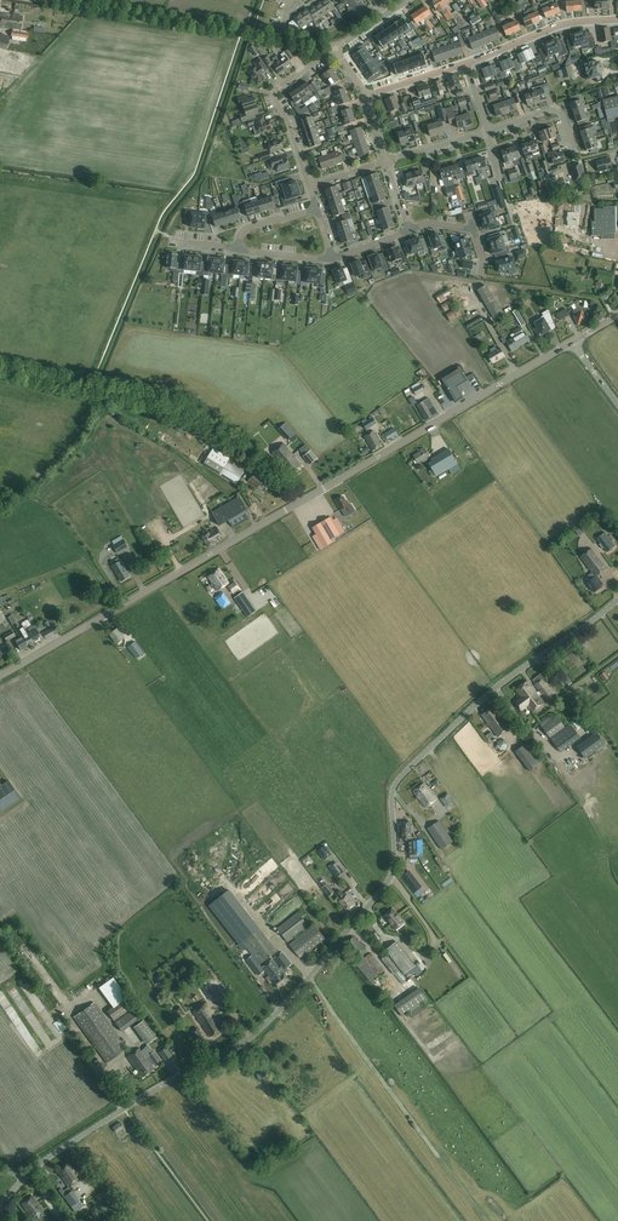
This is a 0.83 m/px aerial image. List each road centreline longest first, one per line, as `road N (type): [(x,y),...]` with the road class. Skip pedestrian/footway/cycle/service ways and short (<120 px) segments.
road 1 (unclassified): [(0,1203),(44,1161),(264,1026),(388,879),(396,852),(392,800),(403,775),(486,696),(617,600)]
road 2 (tertiary): [(0,676),(300,502)]
road 3 (unclassified): [(300,502),(277,474),(174,405),(0,369)]
road 4 (tertiary): [(300,502),(572,342)]
road 5 (unclassified): [(40,0),(283,37)]
road 6 (residential): [(335,48),(275,94),(309,185)]
road 7 (residential): [(465,63),(560,24),(617,19)]

